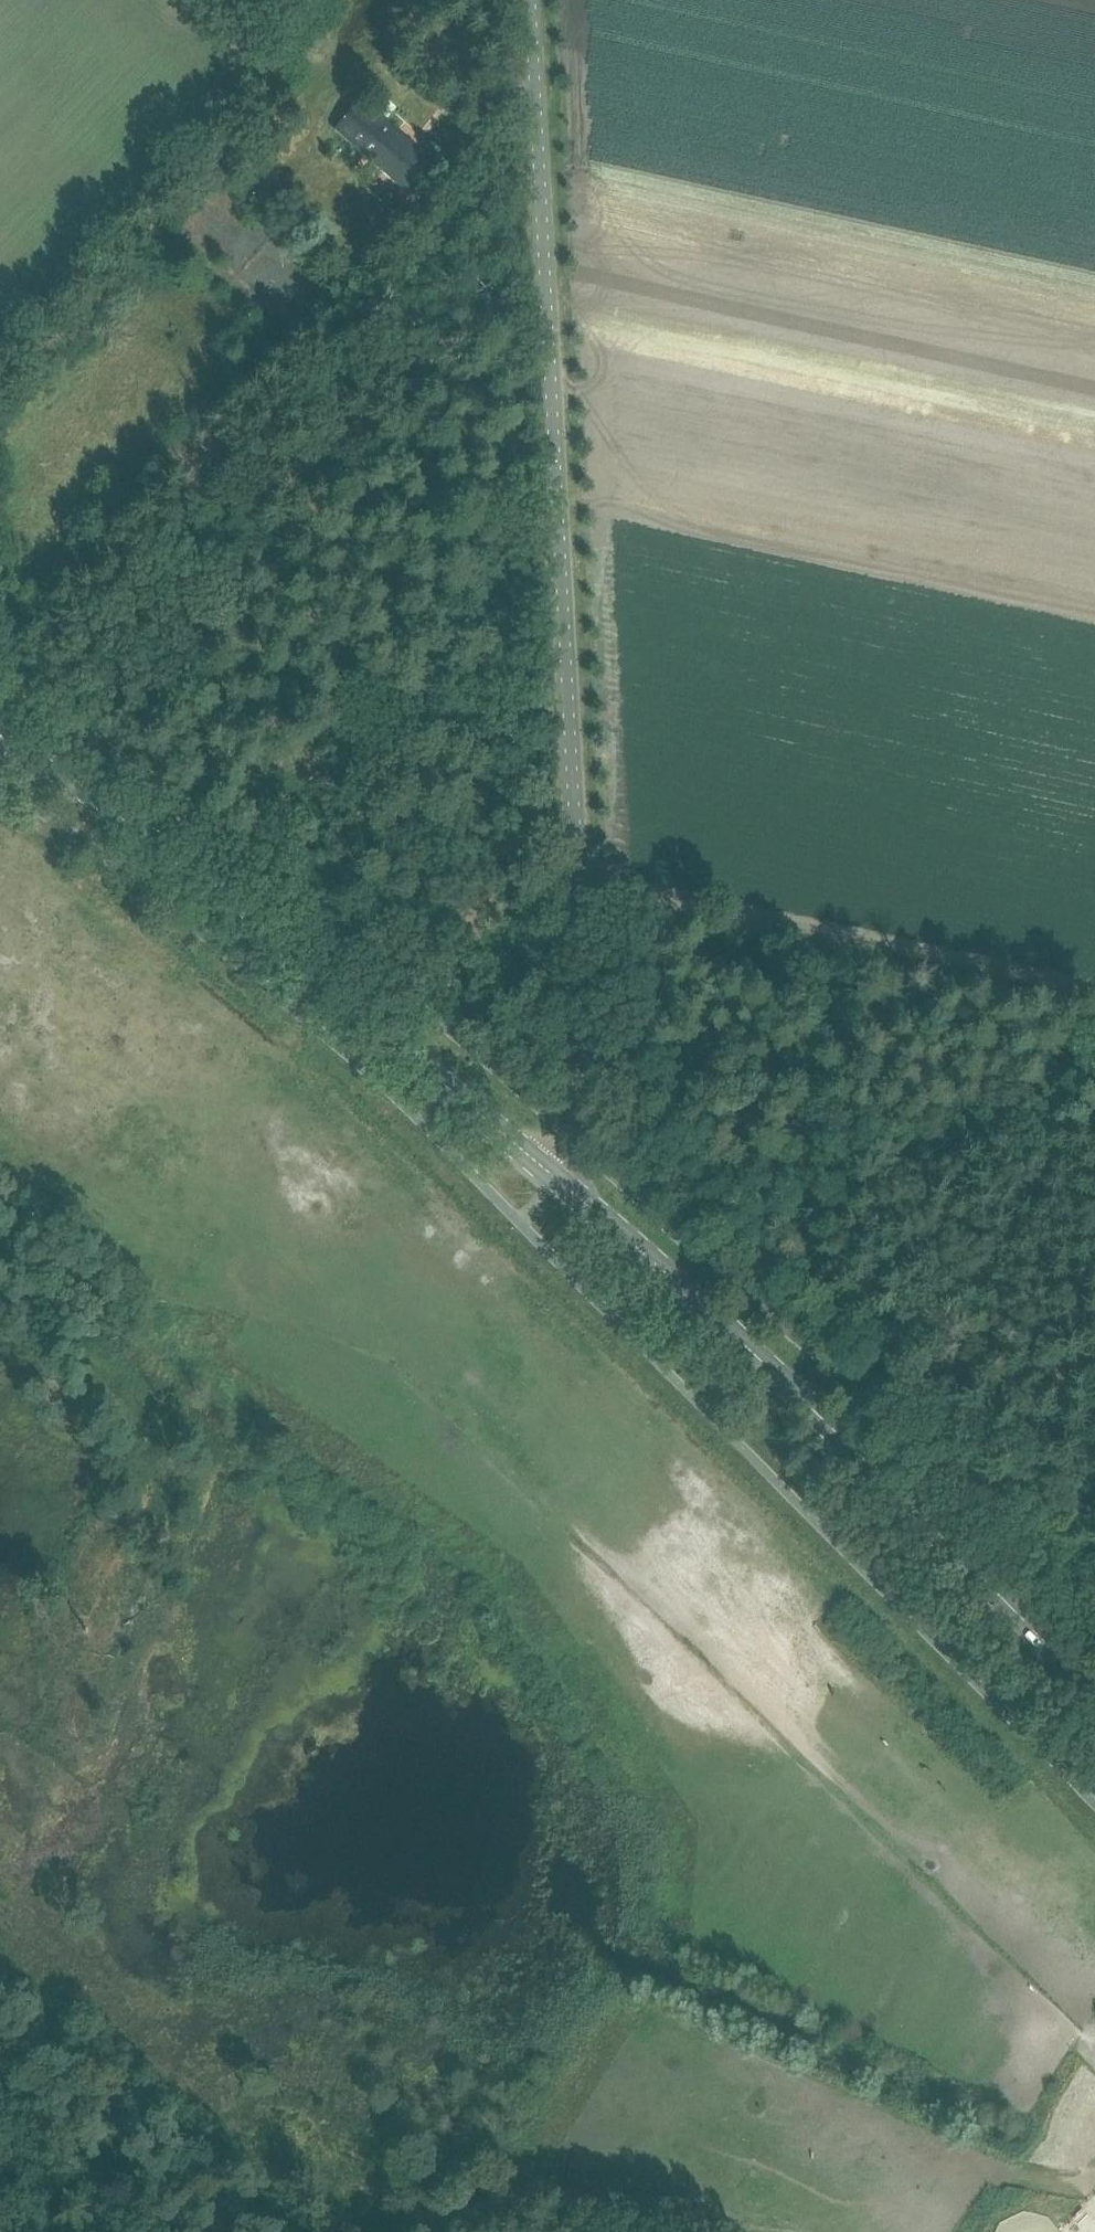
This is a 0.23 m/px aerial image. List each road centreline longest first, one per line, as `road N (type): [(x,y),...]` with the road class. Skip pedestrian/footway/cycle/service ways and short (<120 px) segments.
road 1 (unclassified): [(581,1146),(592,1107),(534,0)]
road 2 (primary): [(1094,1701),(700,1301),(554,1182)]
road 3 (primary): [(554,1182),(0,715)]
road 4 (track): [(96,2231),(0,2151)]

